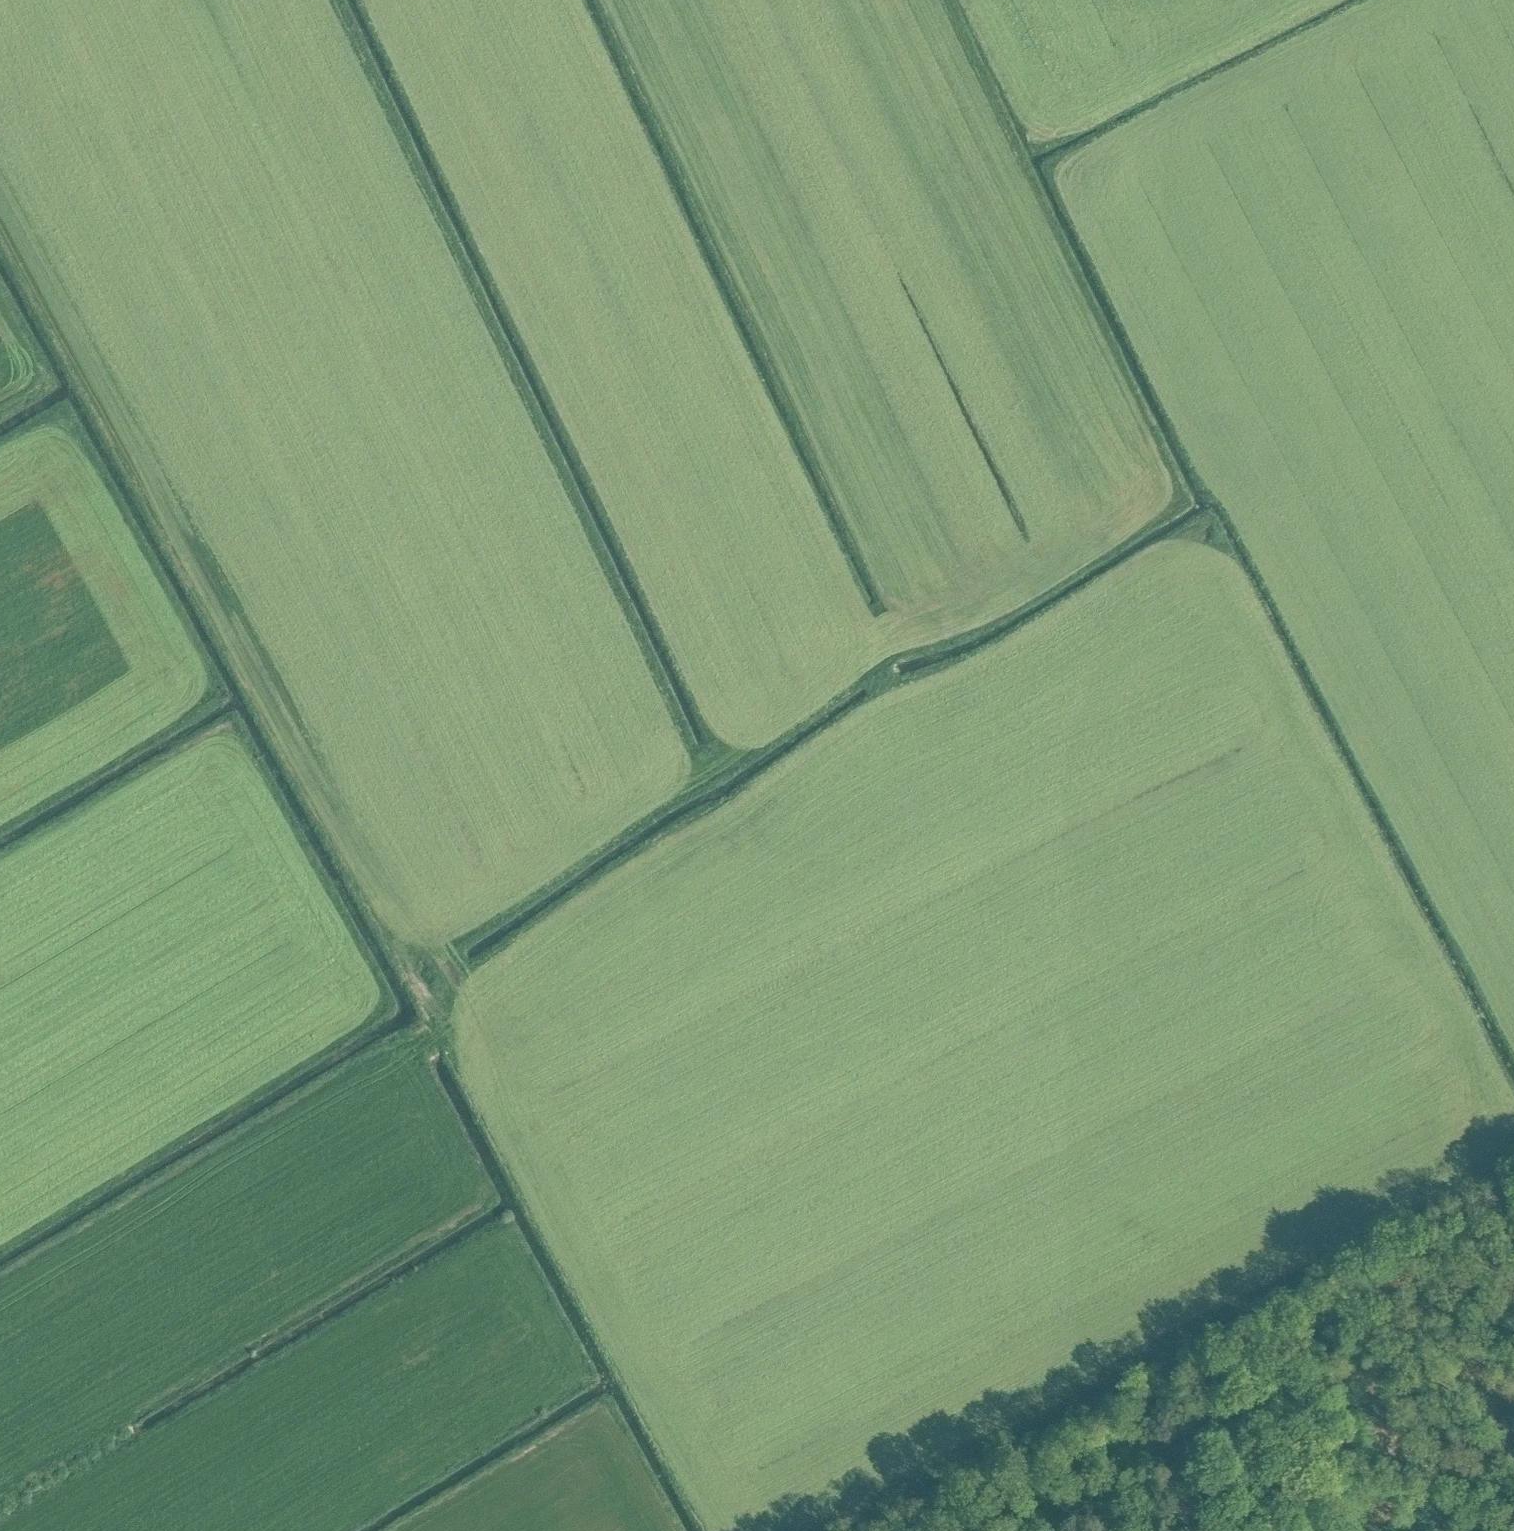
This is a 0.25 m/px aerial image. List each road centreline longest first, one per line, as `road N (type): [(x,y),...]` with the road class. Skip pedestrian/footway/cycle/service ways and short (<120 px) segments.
road 1 (track): [(1294,1530),(1201,1324)]

